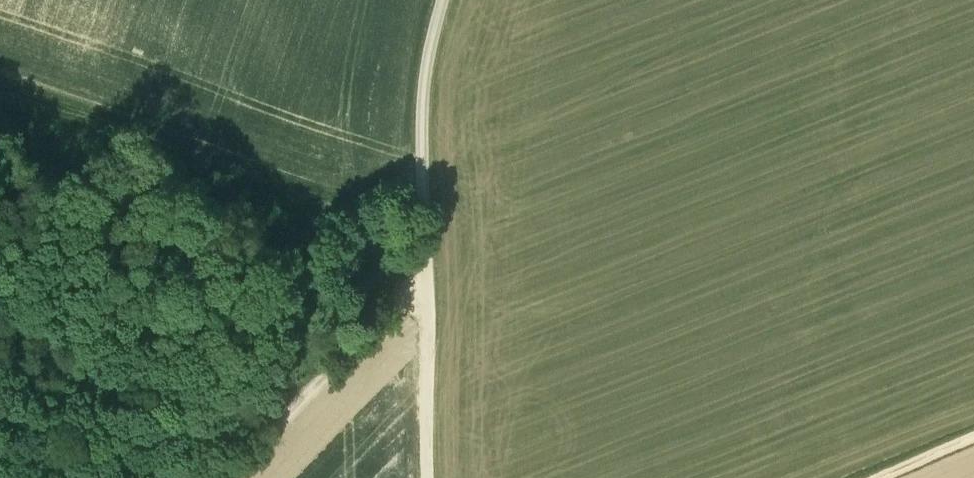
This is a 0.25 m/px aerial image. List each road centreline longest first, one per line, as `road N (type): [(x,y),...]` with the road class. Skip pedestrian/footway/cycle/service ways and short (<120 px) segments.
road 1 (track): [(234,470),(425,275)]
road 2 (unclassified): [(425,256),(423,100),(442,0)]
road 3 (track): [(0,383),(182,436),(234,470)]
road 4 (track): [(426,477),(425,275)]

